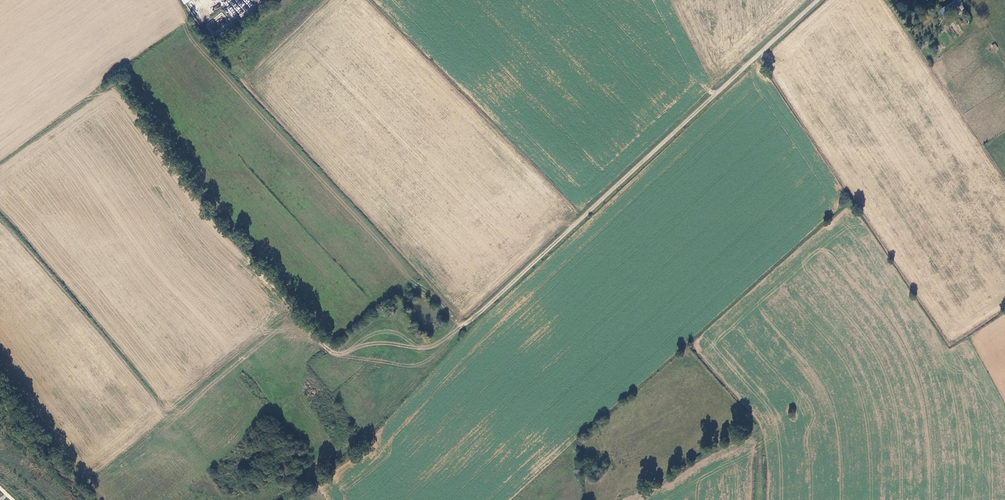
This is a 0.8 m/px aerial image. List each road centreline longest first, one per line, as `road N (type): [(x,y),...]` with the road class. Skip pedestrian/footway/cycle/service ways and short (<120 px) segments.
road 1 (track): [(817,0),(466,324)]

